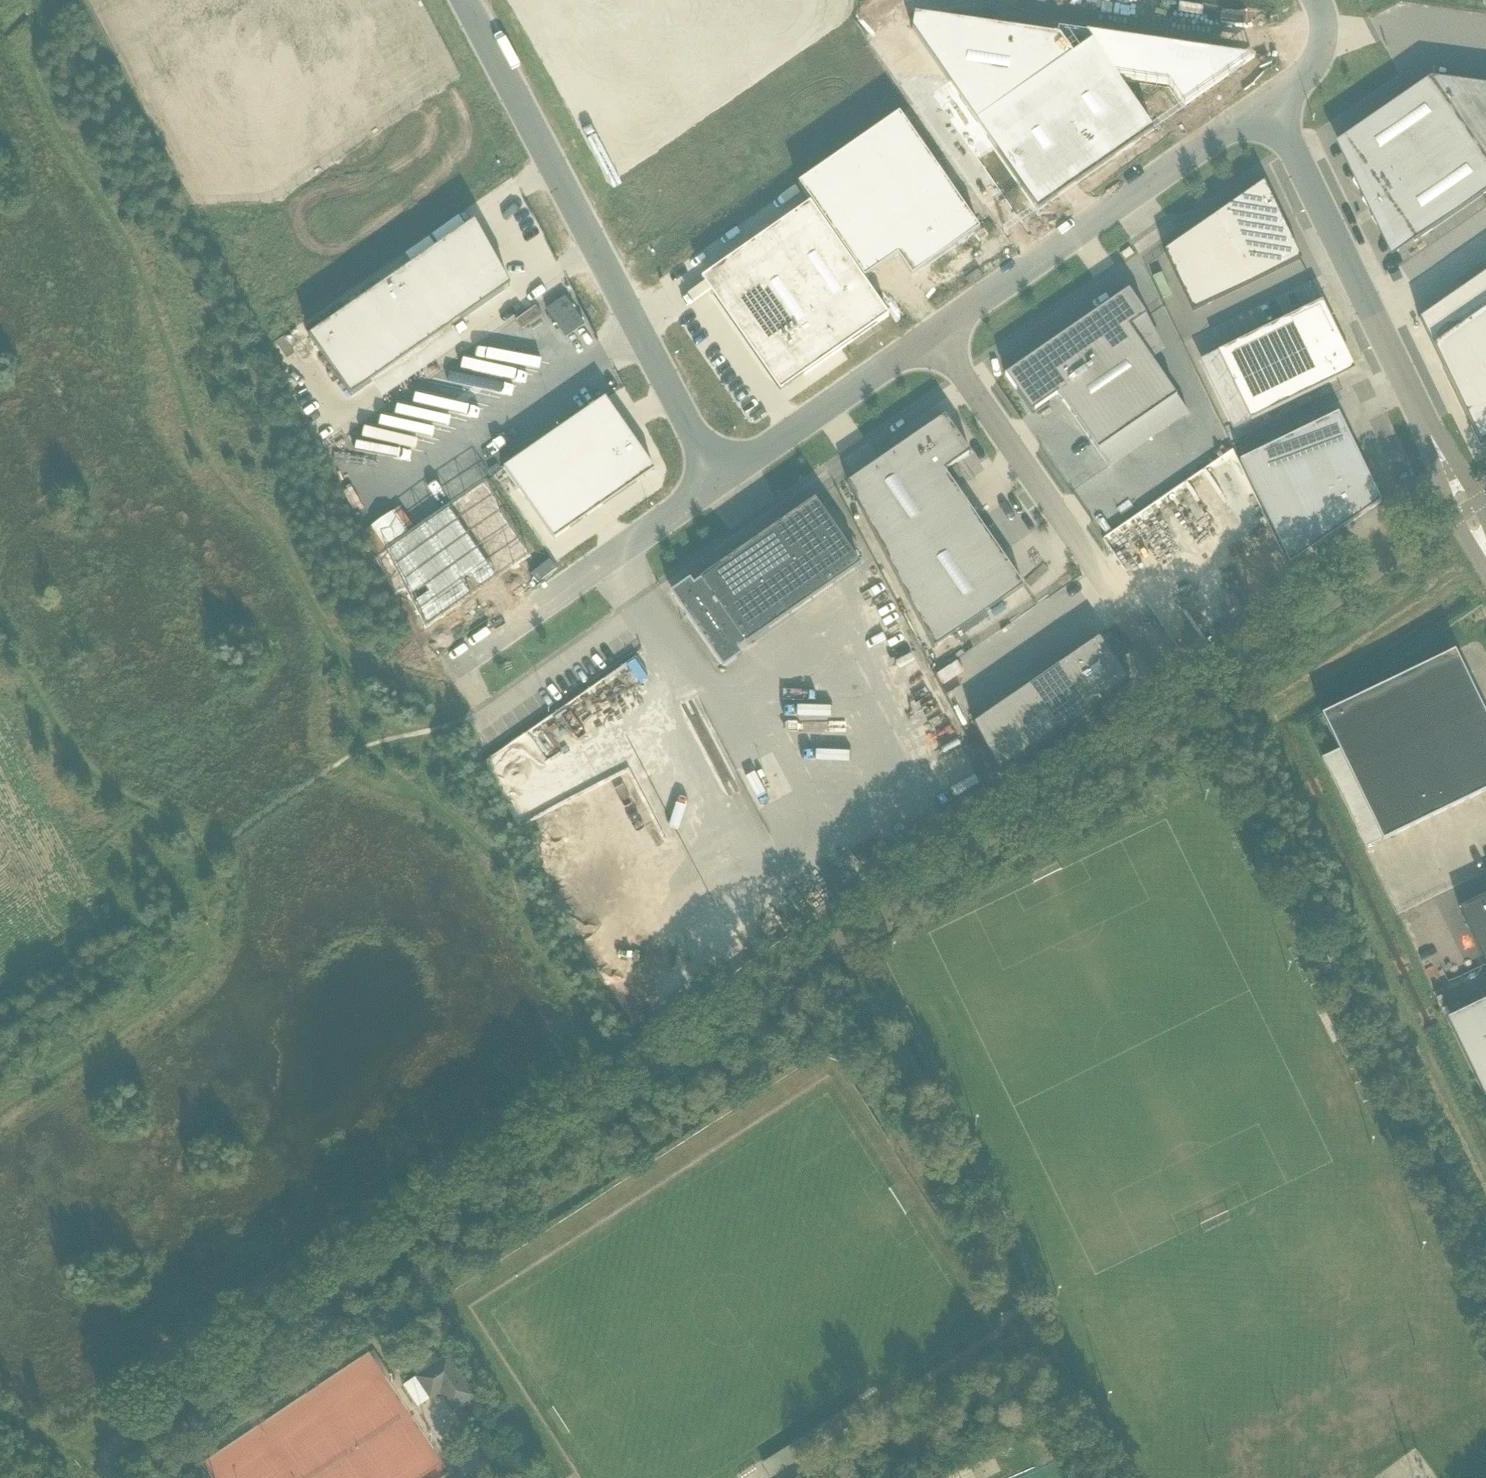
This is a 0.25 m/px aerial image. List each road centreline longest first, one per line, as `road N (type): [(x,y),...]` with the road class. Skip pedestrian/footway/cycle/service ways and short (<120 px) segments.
road 1 (track): [(370,744),(340,652),(276,529),(208,457),(98,182),(33,72),(37,0)]
road 2 (unclassified): [(466,0),(713,485)]
road 3 (unclassified): [(1271,100),(934,332)]
road 4 (unclassified): [(1159,661),(934,332)]
road 5 (unclassified): [(1435,445),(1271,100)]
road 6 (track): [(581,1025),(510,874),(444,805),(386,768),(370,744)]
road 7 (track): [(0,1107),(179,987),(208,948),(196,861)]
road 8 (track): [(196,861),(179,829),(107,792),(75,762),(3,654),(0,625)]
road 9 (unclassified): [(713,485),(459,665)]
road 10 (unclassified): [(934,332),(713,485)]
road 11 (unclassified): [(1435,445),(1457,519),(1485,557)]
road 12 (unclassified): [(1316,0),(1324,28),(1315,55),(1300,79),(1271,100)]

